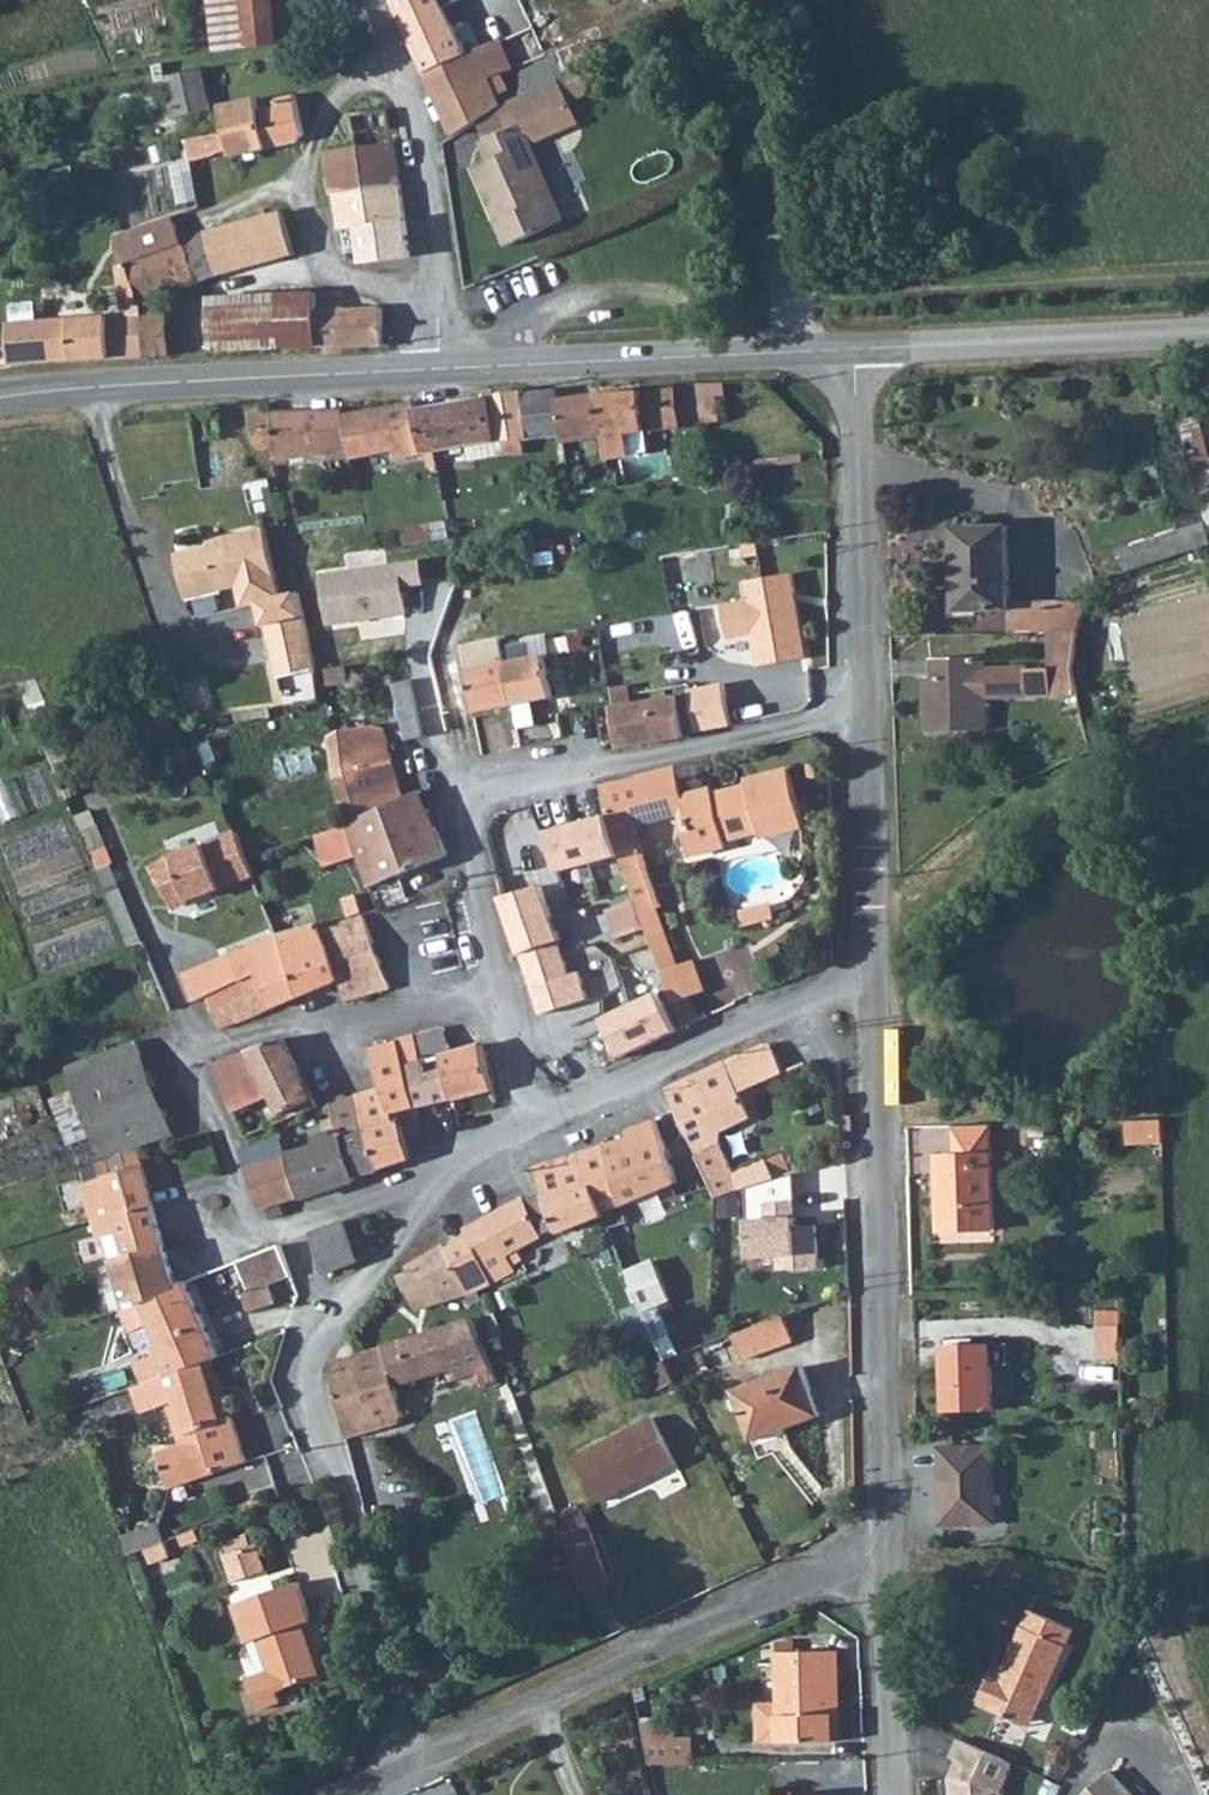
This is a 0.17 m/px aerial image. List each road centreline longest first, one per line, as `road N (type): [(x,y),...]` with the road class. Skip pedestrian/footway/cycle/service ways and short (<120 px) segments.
road 1 (residential): [(868,978),(539,1117),(434,1198),(310,1366),(308,1410),(421,1760)]
road 2 (unclassified): [(868,978),(854,349)]
road 3 (unclassified): [(880,1555),(868,978)]
road 4 (unclassified): [(880,1555),(421,1760)]
road 5 (secondary): [(0,397),(440,369)]
road 6 (secondary): [(440,369),(854,349)]
road 7 (residential): [(440,369),(402,80),(368,0)]
road 8 (secondary): [(854,349),(1208,334)]
road 9 (unclassified): [(893,1794),(883,1723),(880,1555)]

